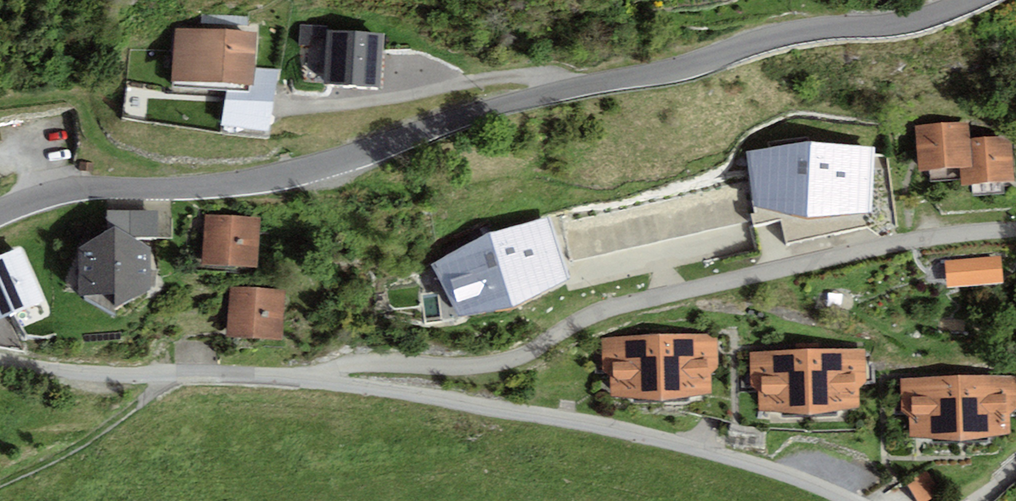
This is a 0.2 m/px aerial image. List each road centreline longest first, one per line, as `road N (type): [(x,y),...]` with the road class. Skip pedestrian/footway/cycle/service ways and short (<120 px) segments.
road 1 (residential): [(0,212),(67,189),(275,176),(515,101),(683,64),(781,33),(916,20),(971,0)]
road 2 (unclassified): [(0,361),(320,380),(443,399),(719,453),(855,500)]
road 3 (track): [(0,102),(77,99),(104,144),(179,173),(191,187)]
road 4 (track): [(0,480),(118,421),(166,375)]

